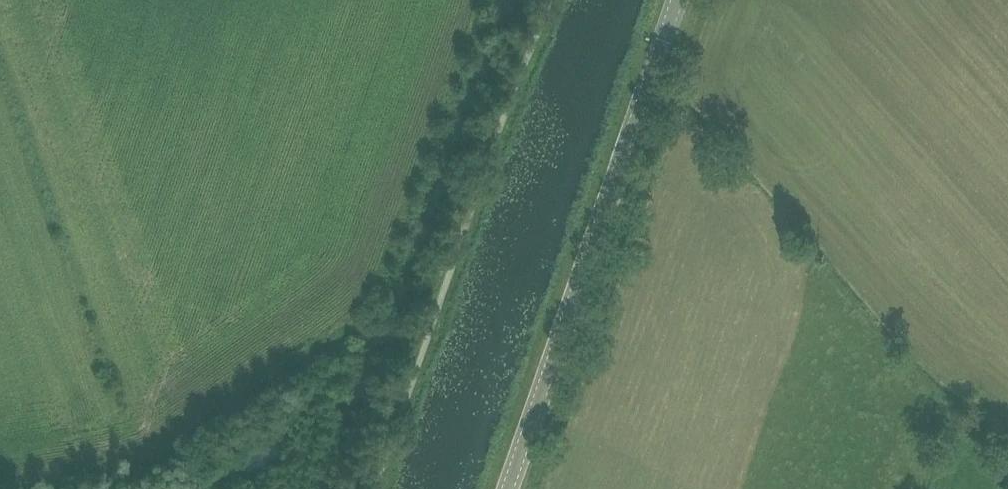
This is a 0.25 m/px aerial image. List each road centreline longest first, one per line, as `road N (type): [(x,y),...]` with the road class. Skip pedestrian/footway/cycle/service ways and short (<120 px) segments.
road 1 (tertiary): [(508,488),(677,0)]

